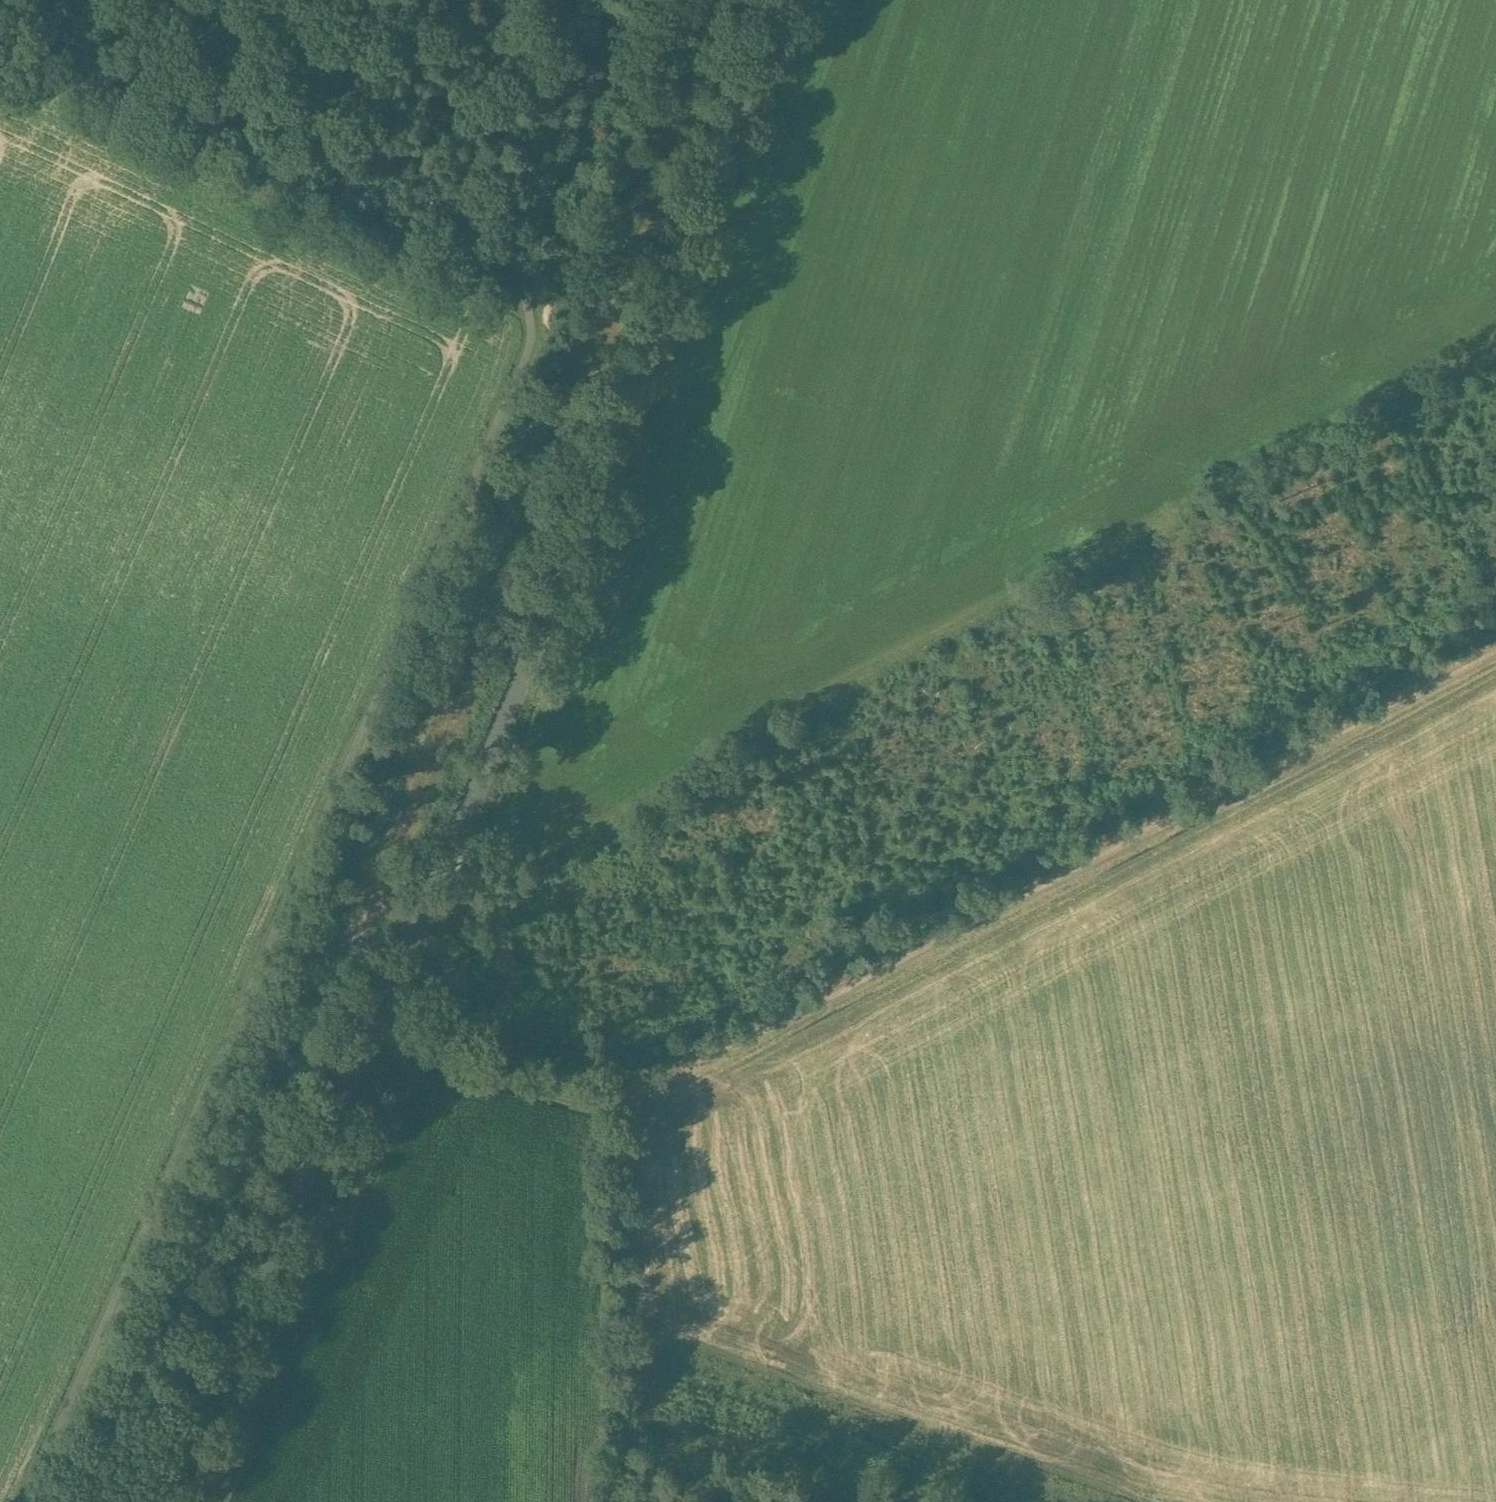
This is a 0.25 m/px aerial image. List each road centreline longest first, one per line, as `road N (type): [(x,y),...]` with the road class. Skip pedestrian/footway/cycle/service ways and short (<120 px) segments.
road 1 (unclassified): [(146,1501),(277,1232),(519,685),(650,355),(778,0)]

